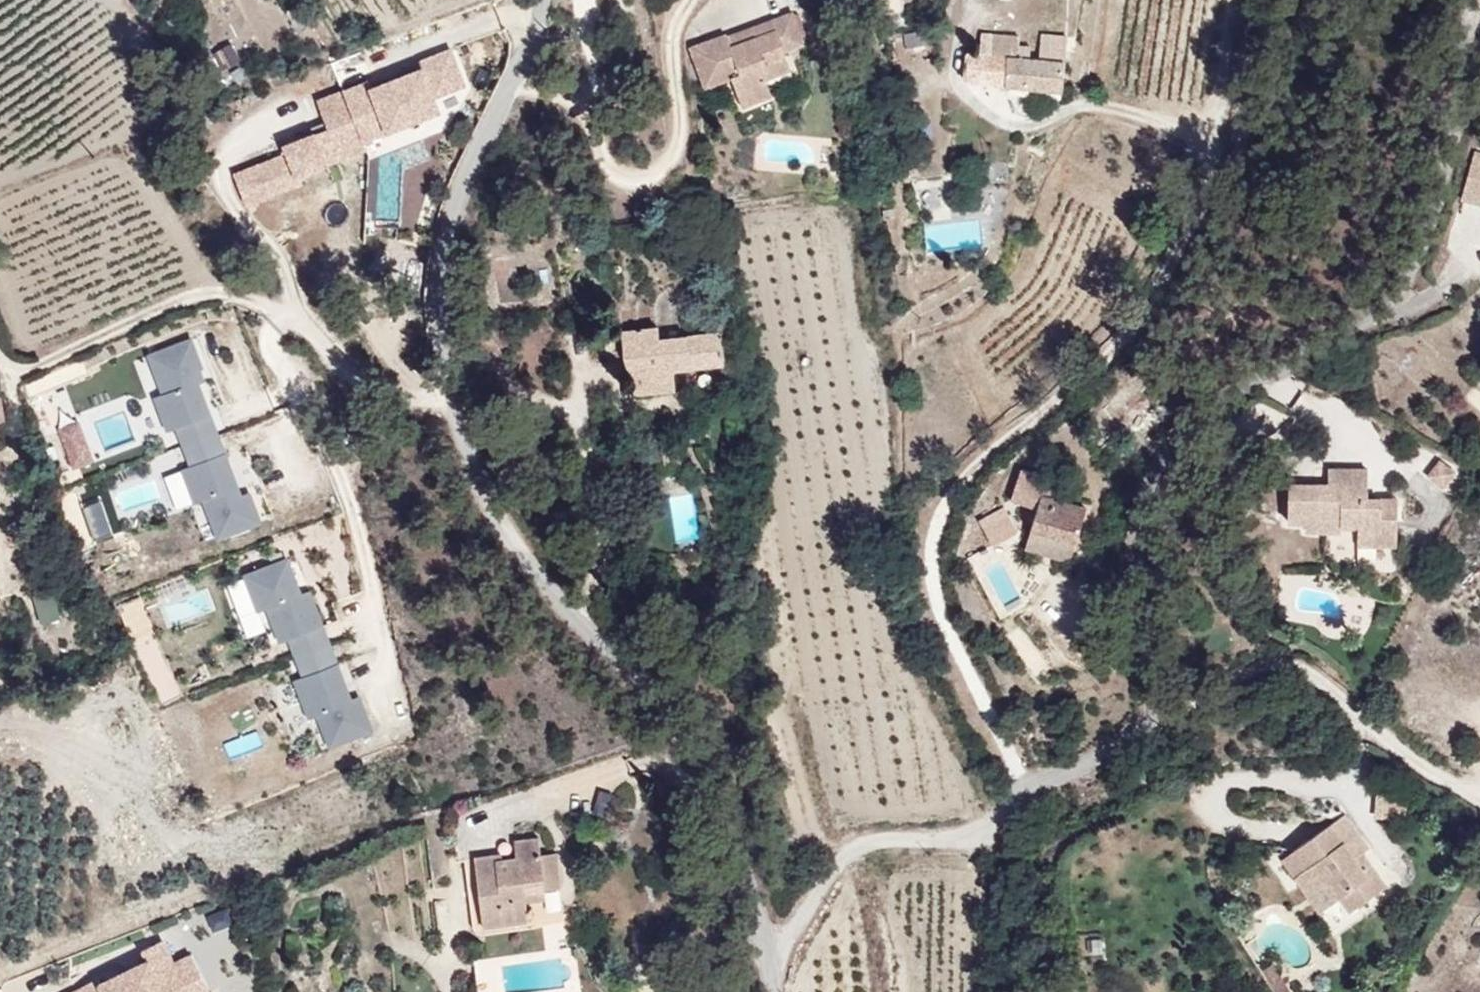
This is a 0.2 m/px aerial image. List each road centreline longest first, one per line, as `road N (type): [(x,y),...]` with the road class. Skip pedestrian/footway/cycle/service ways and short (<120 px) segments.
road 1 (unclassified): [(1479,16),(1425,275),(1386,323),(1230,395),(1189,433),(1173,466),(1165,653),(1151,725),(1010,820),(964,838),(863,851),(830,879),(787,952)]
road 2 (unclassified): [(538,0),(462,220),(435,329),(466,439),(559,604),(640,685),(701,809),(787,952)]

